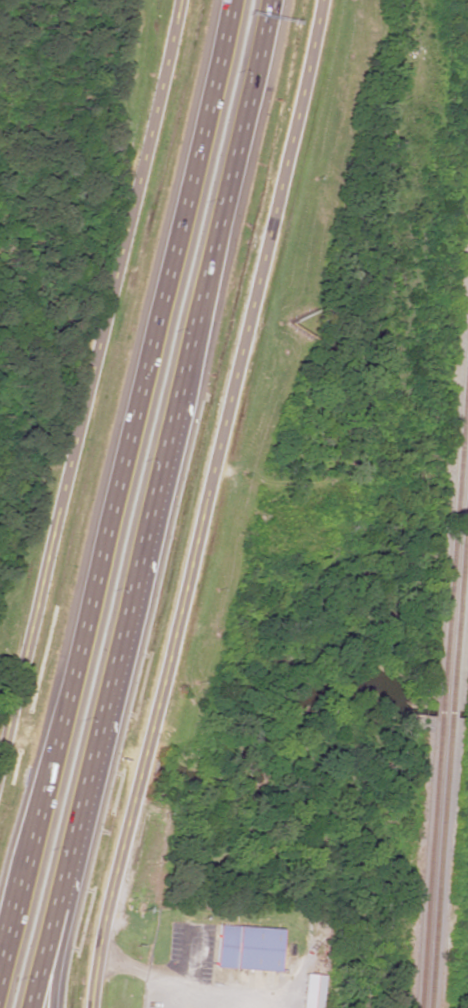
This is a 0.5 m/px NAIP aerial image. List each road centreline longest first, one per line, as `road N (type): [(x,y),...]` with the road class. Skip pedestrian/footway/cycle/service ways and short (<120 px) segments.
road 1 (motorway): [(26,1007),(267,0)]
road 2 (tertiary): [(322,0),(97,942),(92,1007)]
road 3 (motorway): [(236,0),(0,981)]
road 4 (residential): [(0,745),(179,0)]

